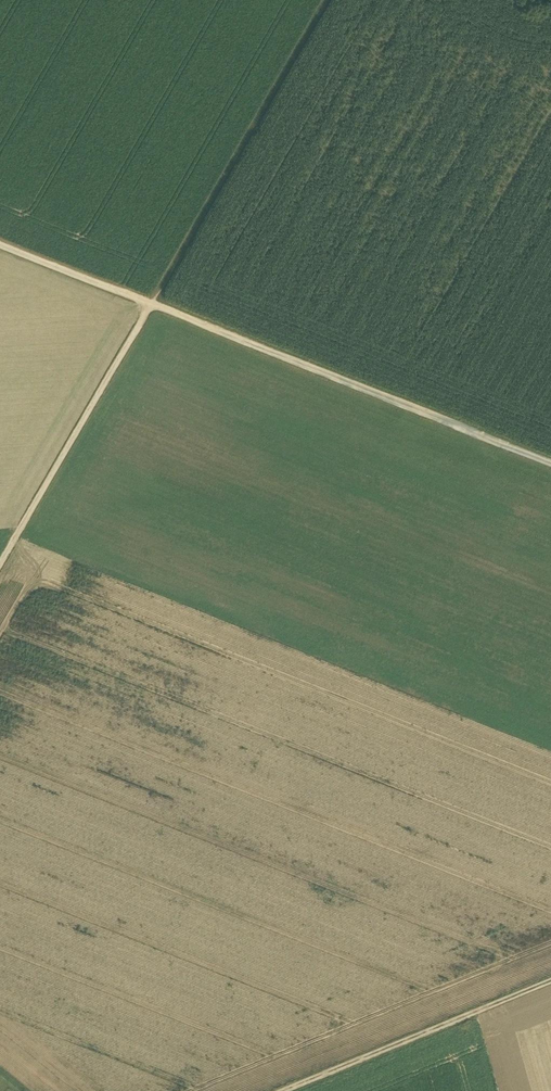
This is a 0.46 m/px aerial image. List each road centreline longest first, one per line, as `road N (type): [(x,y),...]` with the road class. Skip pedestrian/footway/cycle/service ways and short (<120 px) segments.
road 1 (track): [(550,462),(0,244)]
road 2 (track): [(160,307),(329,0)]
road 3 (track): [(160,307),(0,584)]
road 4 (track): [(550,988),(301,1090)]

